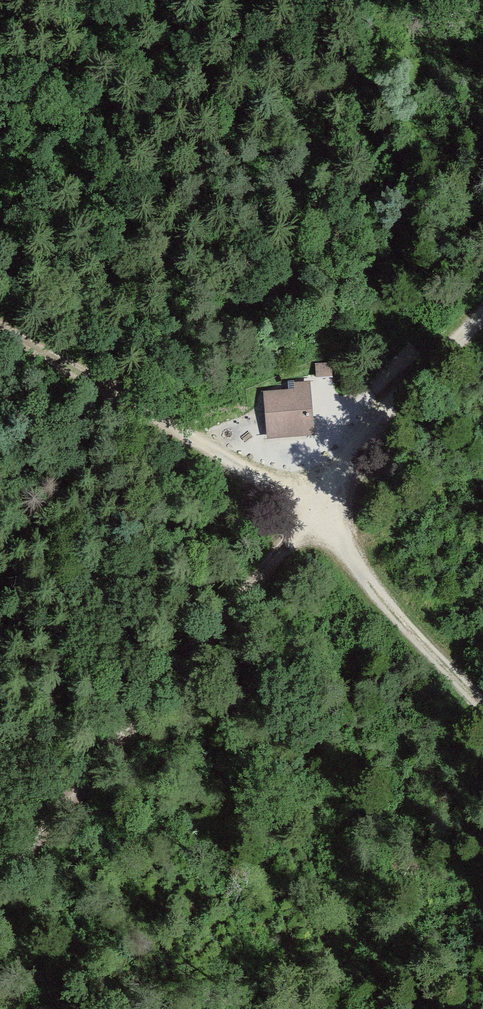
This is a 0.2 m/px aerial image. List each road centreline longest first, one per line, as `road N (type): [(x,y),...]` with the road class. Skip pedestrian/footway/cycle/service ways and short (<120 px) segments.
road 1 (track): [(0,319),(315,511),(0,879)]
road 2 (track): [(482,315),(315,511),(482,710)]

